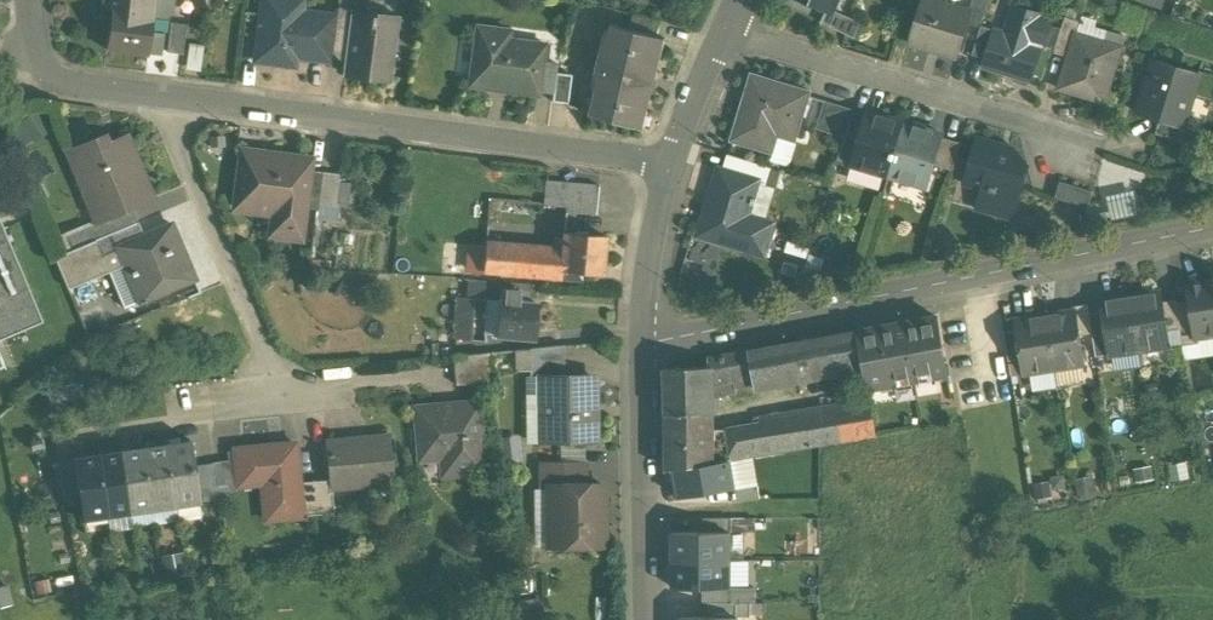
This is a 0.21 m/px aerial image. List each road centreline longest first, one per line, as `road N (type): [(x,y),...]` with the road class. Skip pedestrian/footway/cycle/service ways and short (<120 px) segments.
road 1 (secondary): [(1212,226),(640,344)]
road 2 (residential): [(166,99),(672,163)]
road 3 (residential): [(730,25),(1025,121),(1079,153)]
road 4 (residential): [(166,99),(280,396)]
road 5 (secondary): [(640,344),(646,619)]
road 6 (residential): [(672,163),(649,251),(640,344)]
road 7 (residential): [(280,396),(113,421)]
road 8 (residential): [(34,40),(41,66),(57,83),(166,99)]
road 9 (residential): [(730,25),(672,163)]
road 10 (residential): [(426,383),(280,396)]

